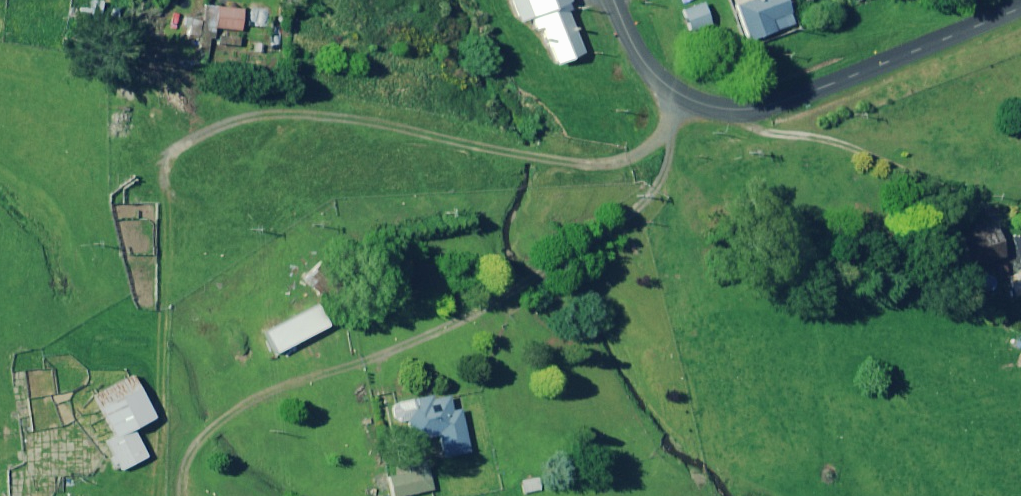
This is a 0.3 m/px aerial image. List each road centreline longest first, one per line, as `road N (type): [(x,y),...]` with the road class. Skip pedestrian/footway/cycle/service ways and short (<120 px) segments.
road 1 (residential): [(1020,9),(804,97),(757,108),(691,100)]
road 2 (residential): [(613,0),(644,64),(691,100)]

